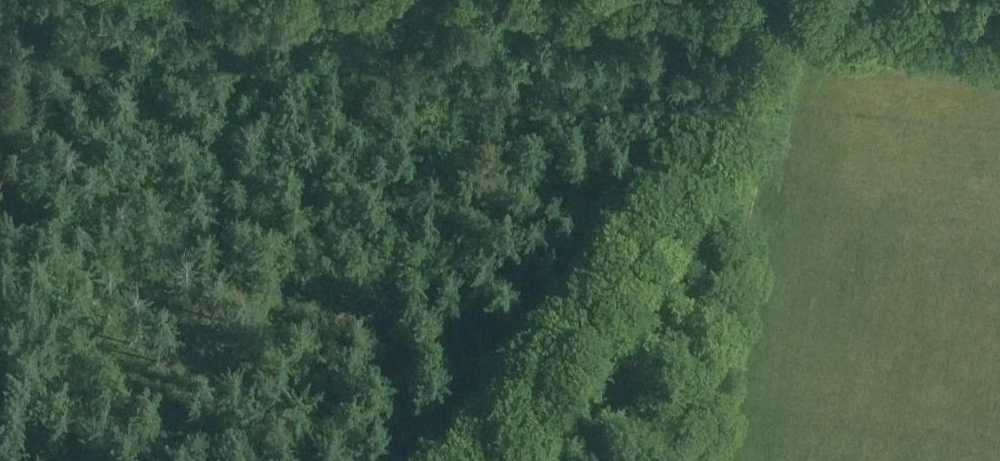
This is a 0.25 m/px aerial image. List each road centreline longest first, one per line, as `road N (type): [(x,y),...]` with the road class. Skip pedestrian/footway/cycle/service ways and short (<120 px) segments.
road 1 (track): [(502,460),(621,292),(756,49),(771,0)]
road 2 (track): [(625,0),(999,29)]
road 3 (track): [(20,0),(0,294)]

